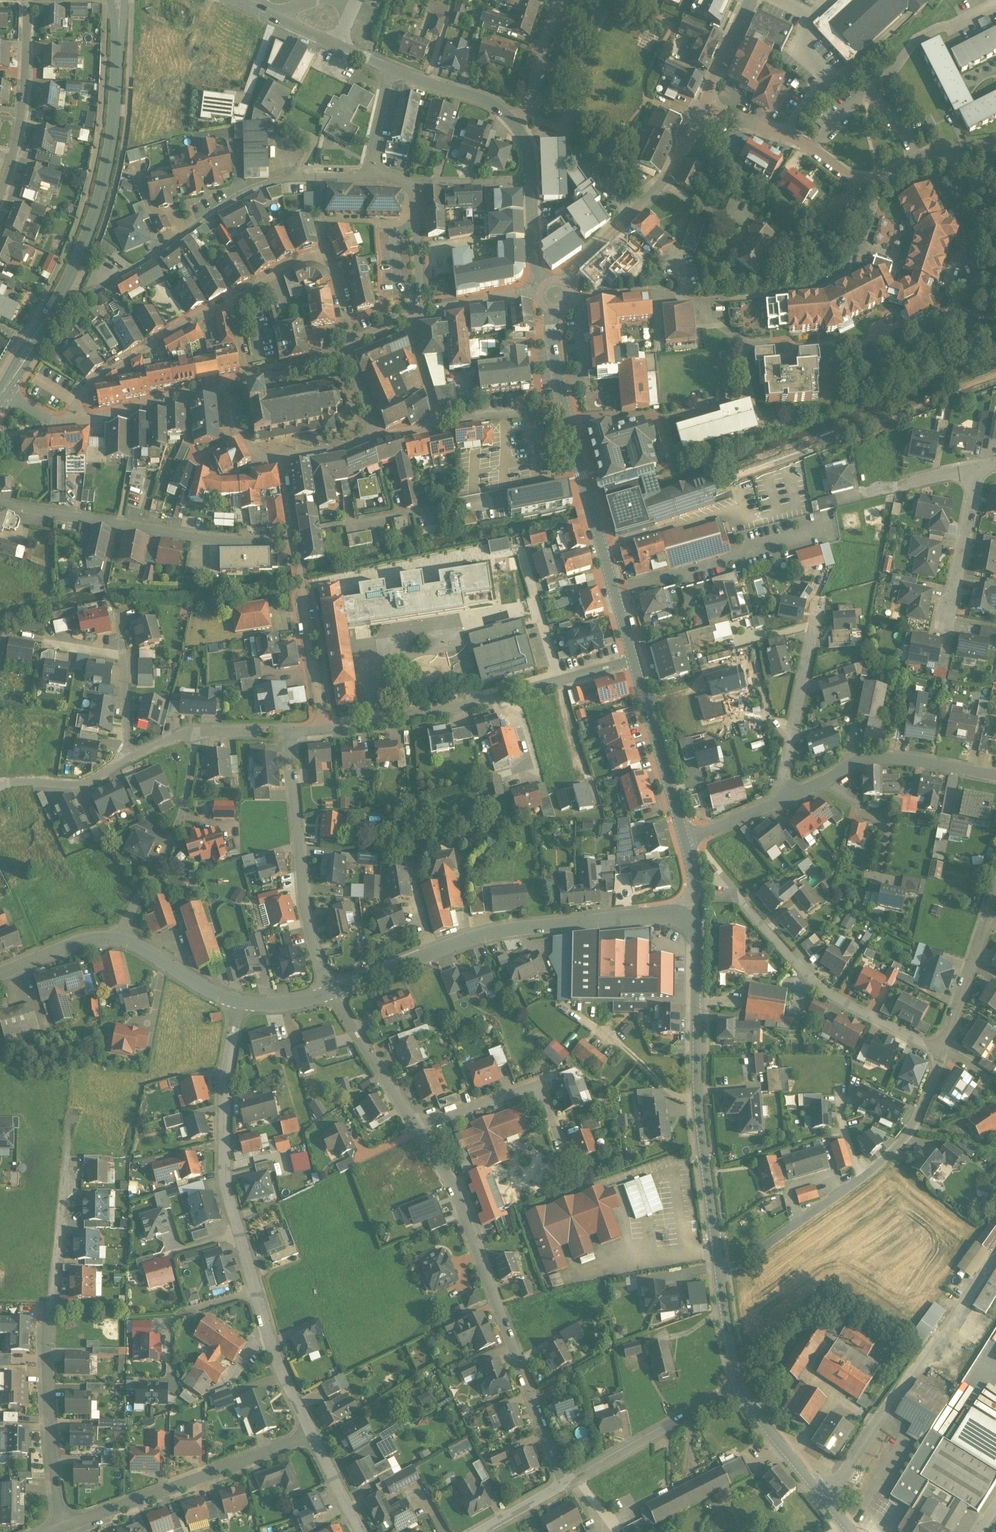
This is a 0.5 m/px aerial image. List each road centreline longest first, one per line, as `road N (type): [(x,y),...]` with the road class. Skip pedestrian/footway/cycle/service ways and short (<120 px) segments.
road 1 (residential): [(240,1001),(225,1074),(227,1191),(267,1332),(312,1435)]
road 2 (secondary): [(118,0),(100,196),(61,294),(2,393)]
road 3 (residential): [(59,1528),(47,1349),(72,1122)]
road 4 (residential): [(563,1485),(472,1225),(419,1126)]
road 5 (tertiary): [(685,916),(504,929),(331,991)]
road 6 (tertiary): [(685,916),(696,934),(699,1109),(720,1271)]
road 7 (residential): [(720,1271),(754,1255),(895,1149),(924,1105),(942,1052)]
road 8 (residential): [(323,730),(464,706),(633,660)]
road 9 (residential): [(702,109),(783,135),(862,183),(948,150),(995,145)]
road 10 (unclassified): [(823,1499),(995,1256)]
road 11 (residential): [(293,539),(205,539),(0,502)]
road 12 (residential): [(365,175),(266,183),(100,282)]
road 13 (residential): [(942,1052),(838,1001),(722,886)]
road 14 (residential): [(312,1435),(59,1528)]
road 15 (residential): [(331,991),(306,909),(290,731)]
road 16 (tertiary): [(565,410),(633,660)]
road 17 (tertiary): [(702,109),(663,183),(567,284)]
road 18 (residential): [(196,733),(171,842),(118,939)]
road 19 (residential): [(785,797),(859,760),(914,759),(995,775)]
road 20 (residential): [(741,1386),(563,1485)]
road 21 (residential): [(785,797),(820,598)]
road 22 (residential): [(419,1126),(539,1082),(564,1151)]
road 23 (residential): [(234,296),(321,252),(354,346)]
road 24 (residential): [(323,730),(293,539)]
road 25 (residential): [(74,400),(117,359),(234,296)]
road 26 (residential): [(0,186),(25,77),(27,1)]
road 27 (tertiary): [(633,660),(684,839)]
road 28 (tertiary): [(512,121),(529,158),(533,253),(546,282)]
road 29 (residential): [(419,1126),(331,991)]
road 30 (residential): [(231,384),(84,419)]
road 31 (residential): [(976,469),(948,614)]
road 32 (residential): [(128,758),(115,612)]
road 33 (residential): [(943,1050),(986,917)]
road 34 (tertiary): [(741,1386),(823,1499)]
road 35 (tertiary): [(240,1001),(118,939)]
road 36 (residential): [(0,785),(79,785),(128,758)]
road 37 (residential): [(403,183),(414,200),(423,313)]
road 38 (tertiary): [(392,68),(488,101),(512,121)]
road 39 (residential): [(558,0),(529,102),(512,121)]
road 40 (residential): [(565,410),(440,425)]
road 41 (tertiary): [(118,939),(86,940),(0,974)]

